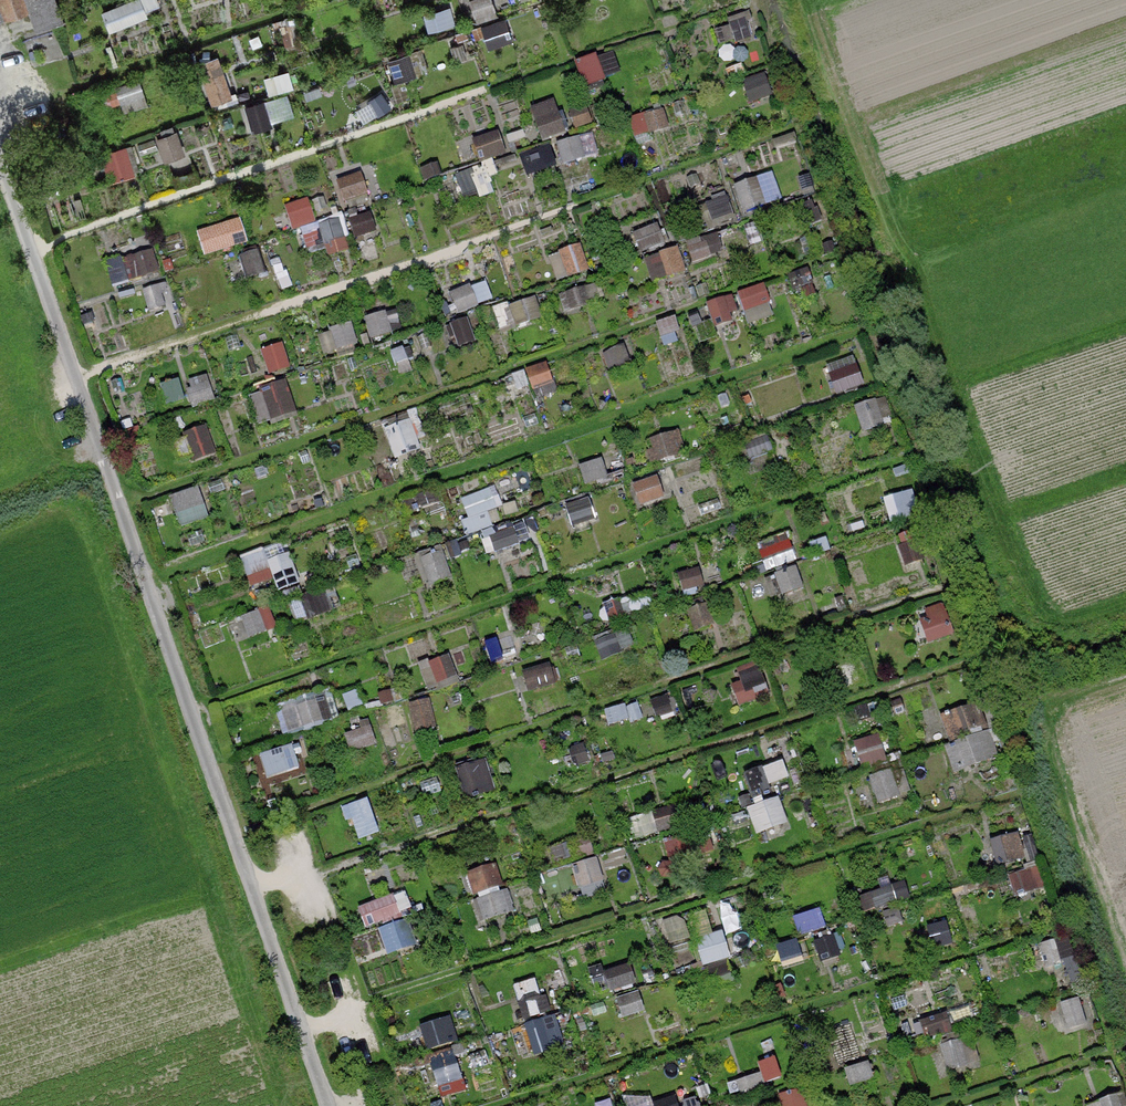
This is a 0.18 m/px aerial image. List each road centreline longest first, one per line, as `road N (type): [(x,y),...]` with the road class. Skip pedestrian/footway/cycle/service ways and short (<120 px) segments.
road 1 (track): [(0,169),(330,1105)]

